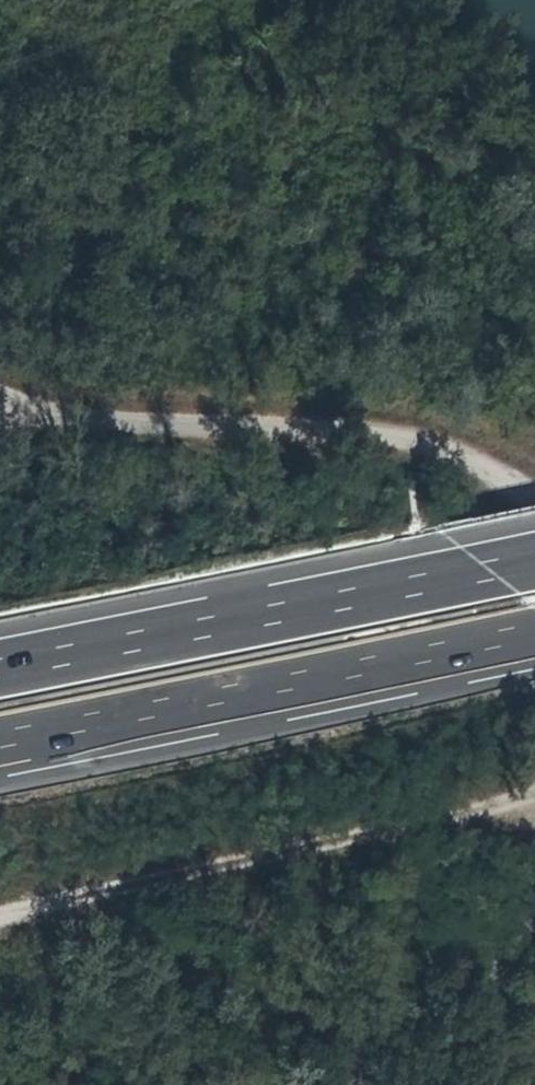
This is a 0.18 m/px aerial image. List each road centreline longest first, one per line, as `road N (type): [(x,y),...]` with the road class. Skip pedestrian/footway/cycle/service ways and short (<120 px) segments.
road 1 (unclassified): [(0,409),(440,445),(534,497)]
road 2 (track): [(0,922),(534,804)]
road 3 (motorway): [(0,748),(534,640)]
road 4 (motorway): [(534,560),(0,666)]
road 5 (track): [(534,1081),(515,1041),(512,987),(534,908)]

